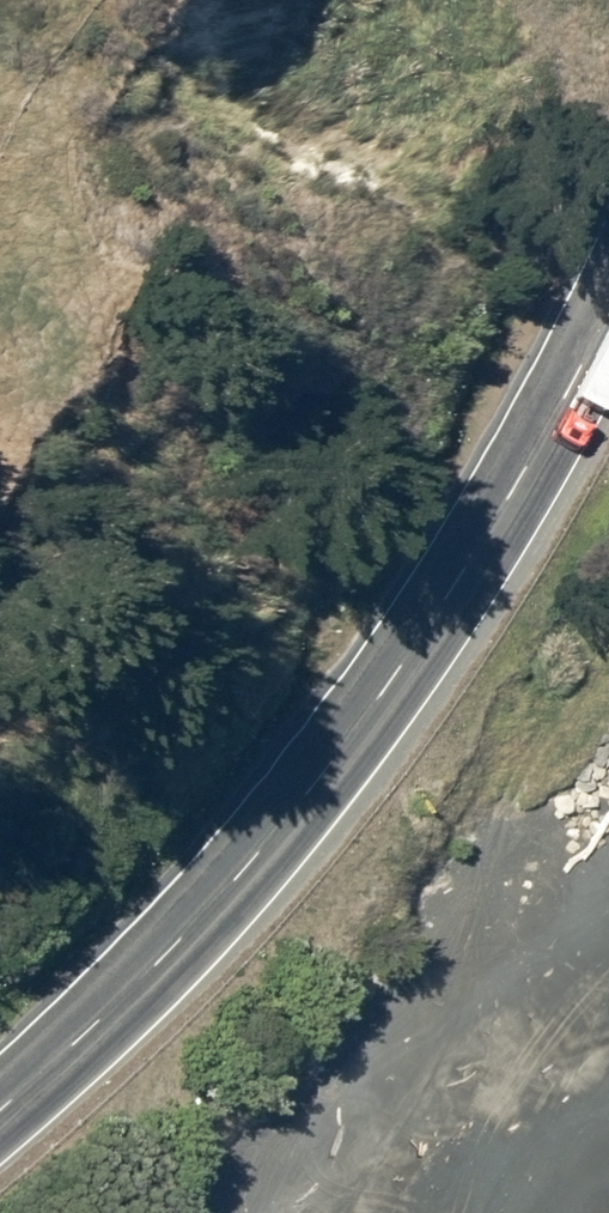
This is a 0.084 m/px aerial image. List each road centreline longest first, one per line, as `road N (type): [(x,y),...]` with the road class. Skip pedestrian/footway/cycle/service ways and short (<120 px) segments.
road 1 (trunk): [(586,0),(424,363),(154,760),(0,929)]
road 2 (trunk): [(0,1005),(171,837),(329,656),(456,462),(608,171)]

